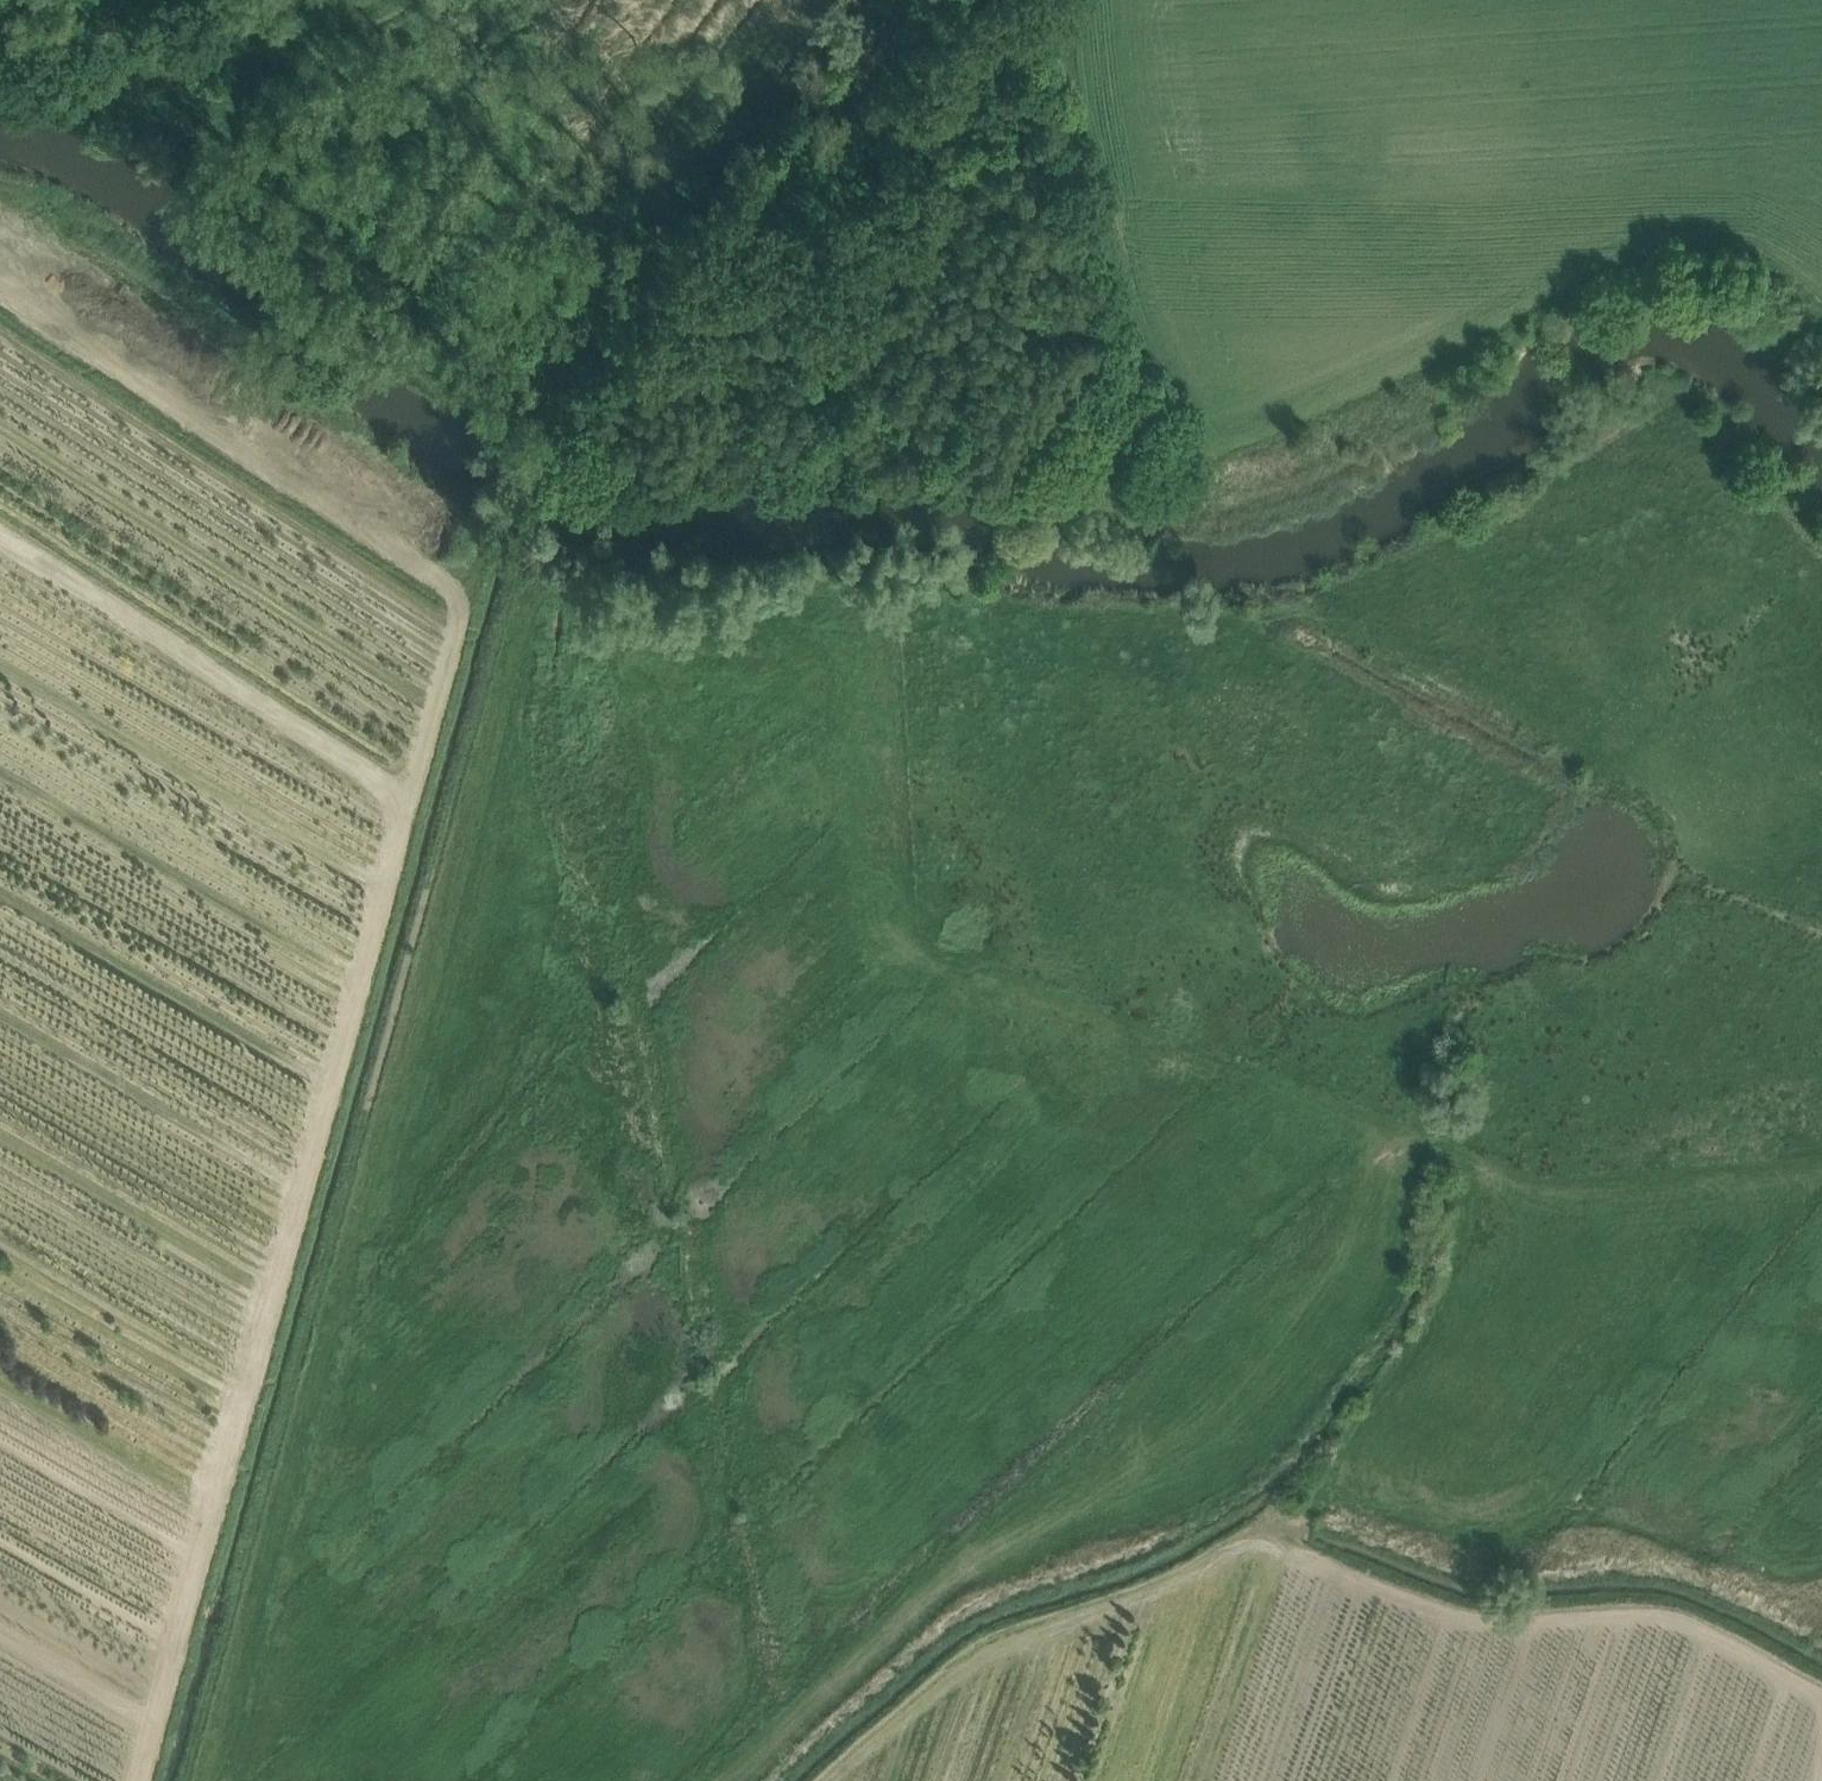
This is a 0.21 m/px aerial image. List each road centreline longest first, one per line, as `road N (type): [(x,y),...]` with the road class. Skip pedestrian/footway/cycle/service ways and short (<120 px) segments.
road 1 (track): [(128,1780),(452,608),(449,590),(213,435)]
road 2 (track): [(0,530),(403,790)]

